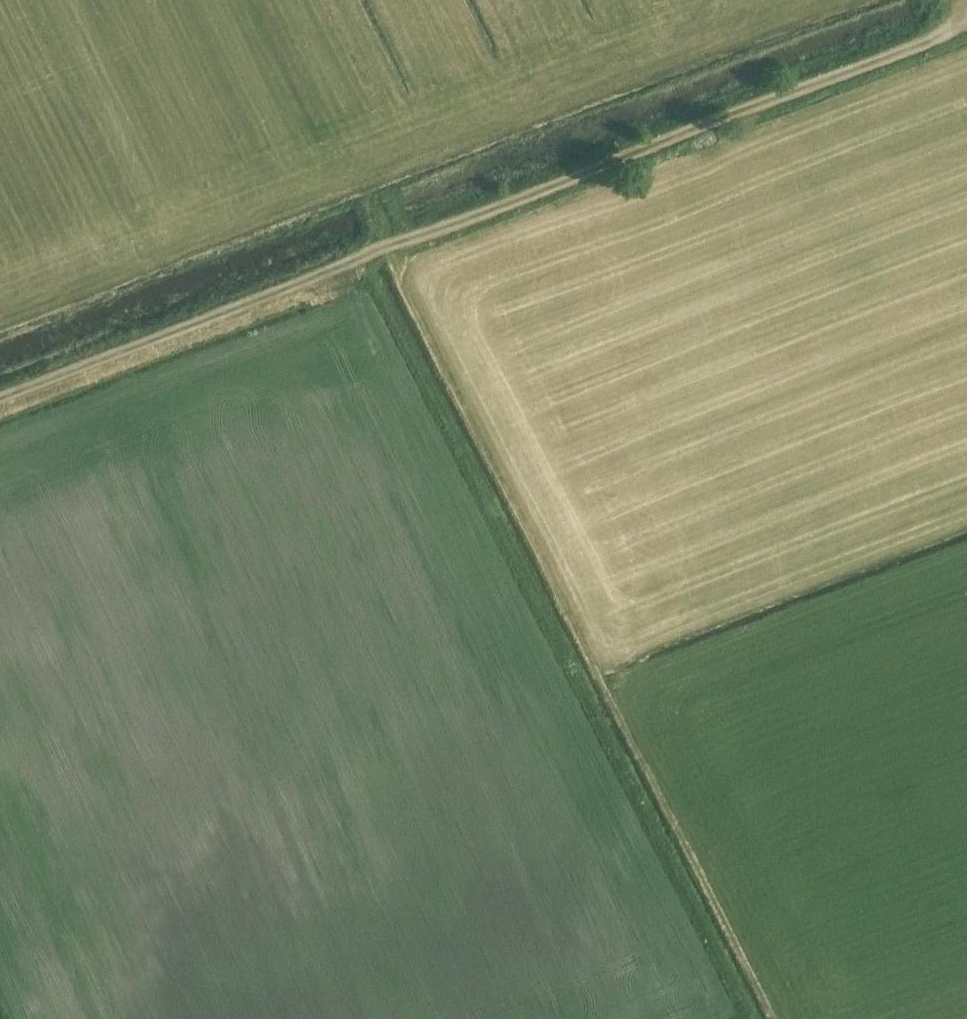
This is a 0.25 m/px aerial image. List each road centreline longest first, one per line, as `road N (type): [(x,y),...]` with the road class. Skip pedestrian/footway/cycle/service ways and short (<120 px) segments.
road 1 (track): [(966,29),(0,402)]

